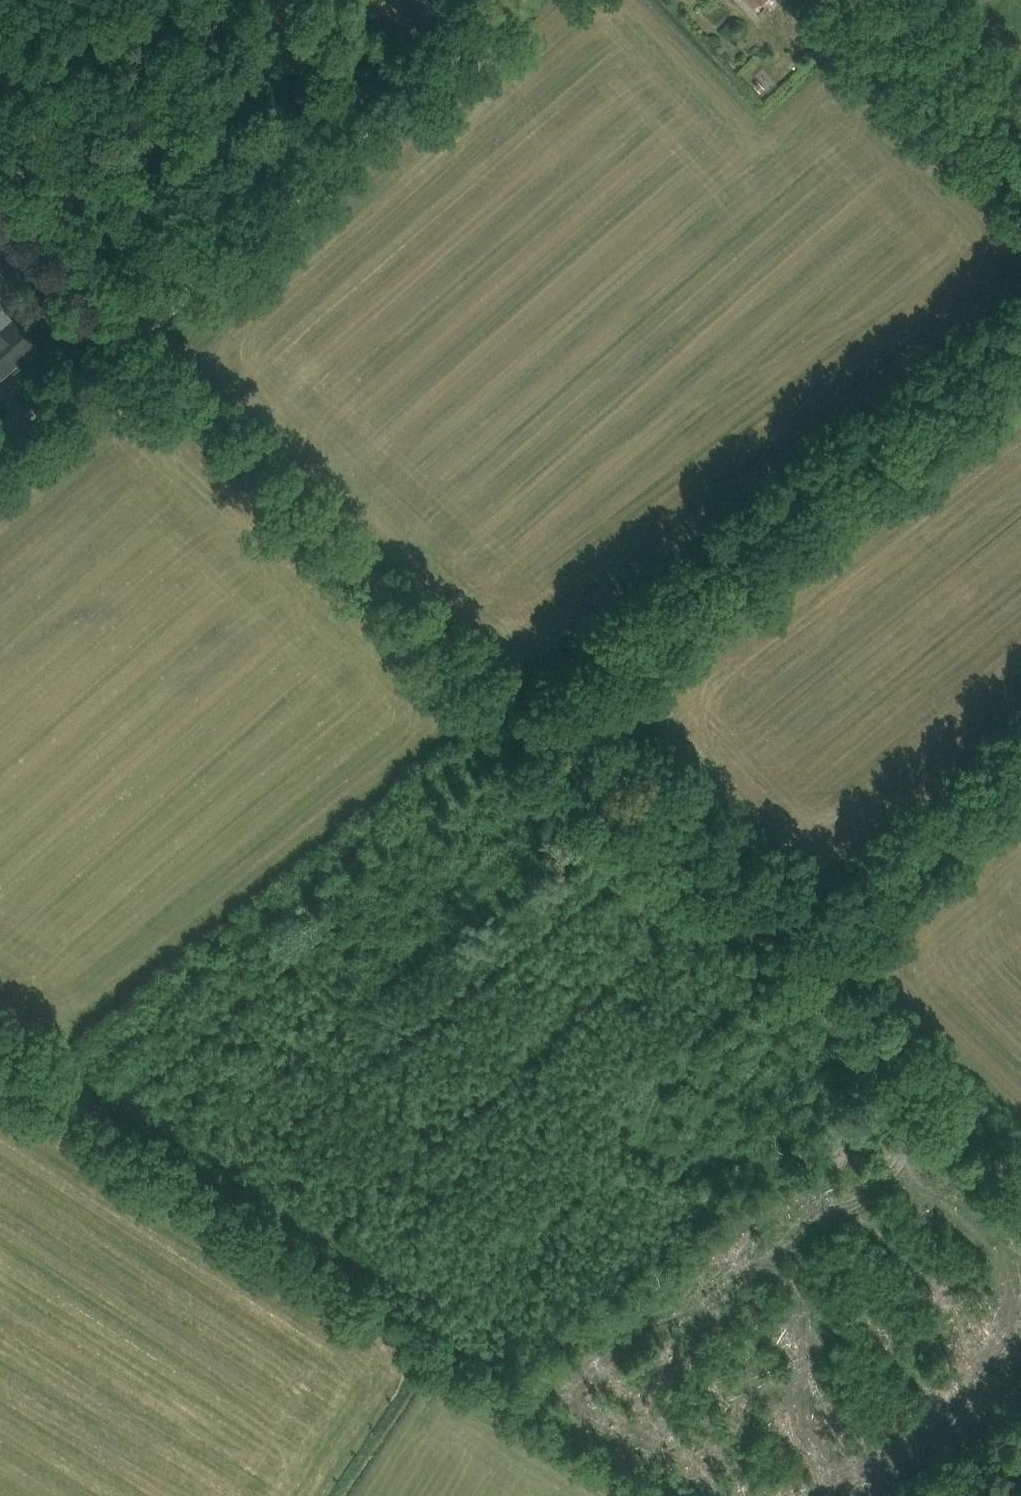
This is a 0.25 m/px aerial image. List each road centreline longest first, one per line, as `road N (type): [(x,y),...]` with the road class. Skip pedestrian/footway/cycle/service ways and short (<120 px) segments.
road 1 (track): [(1020,1207),(119,346)]
road 2 (unclassified): [(119,346),(509,0)]
road 3 (unclassified): [(119,346),(0,231)]
road 4 (unclassified): [(0,452),(119,346)]

